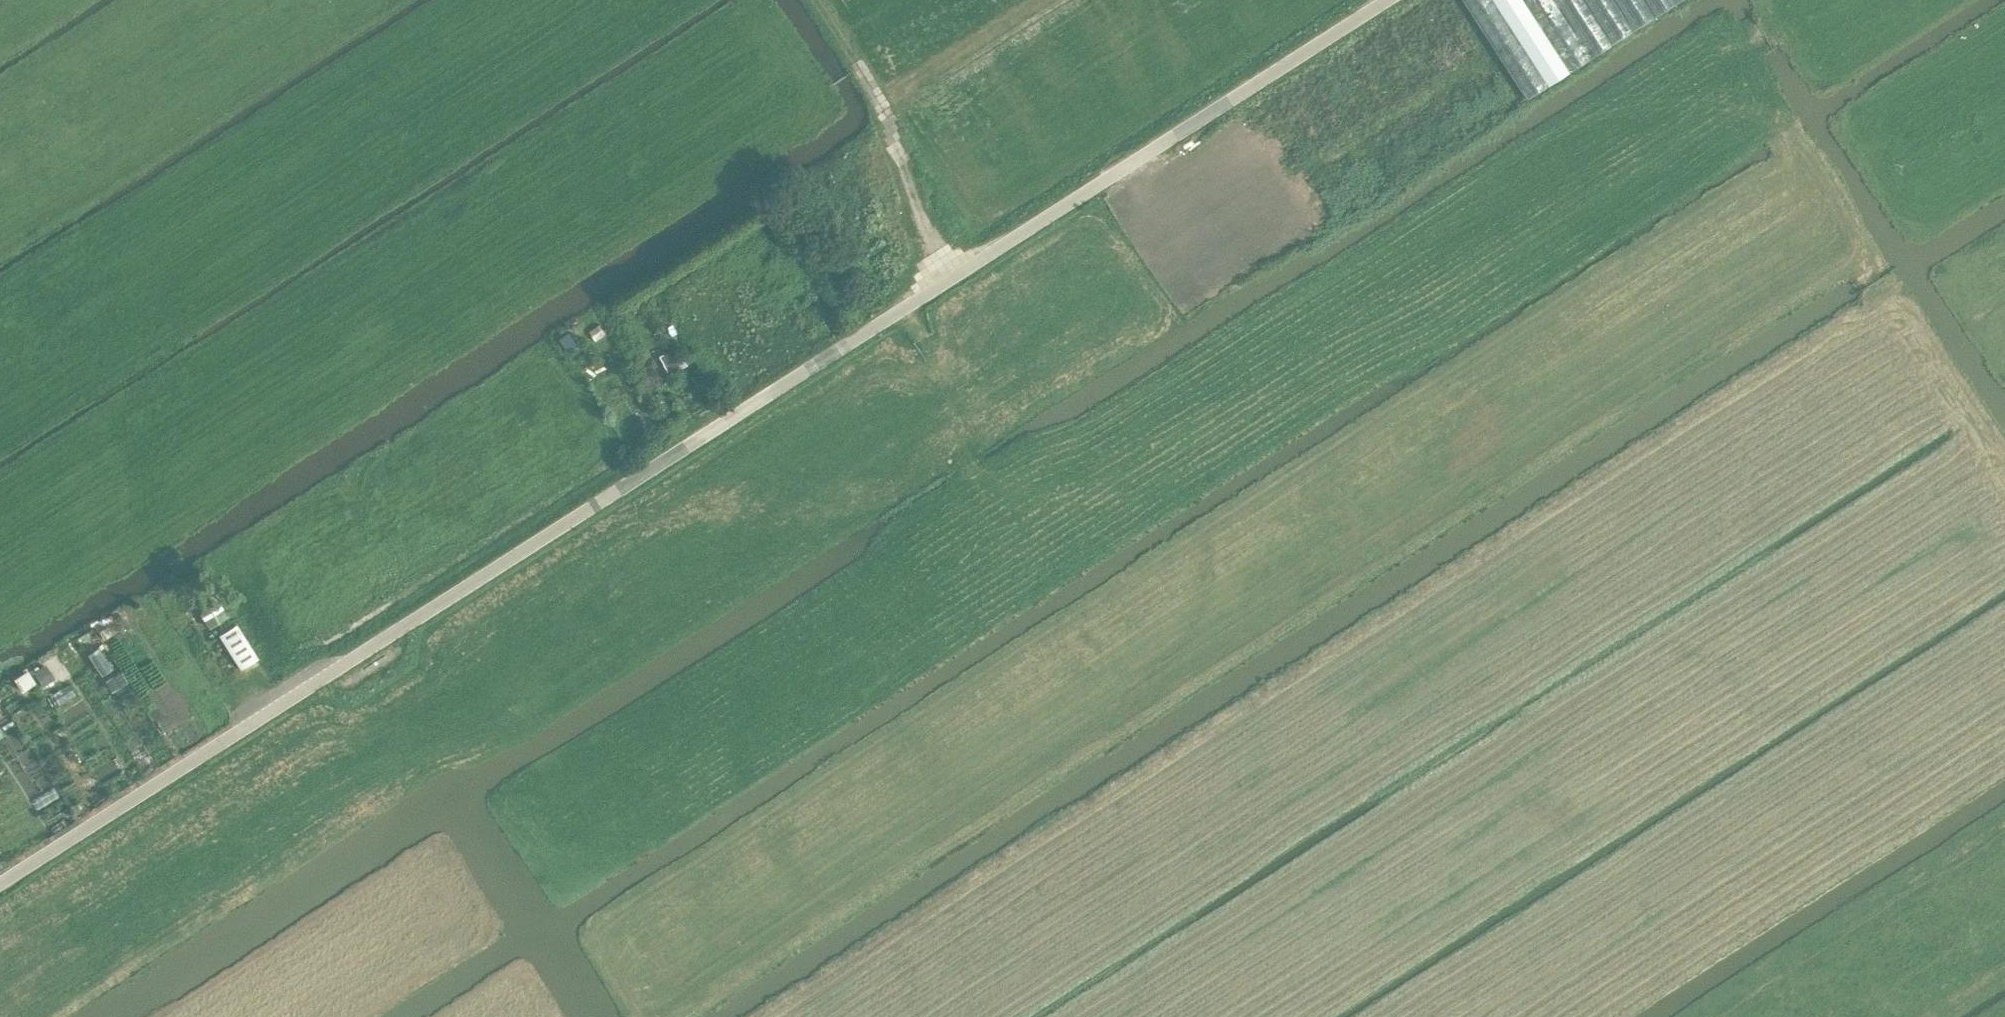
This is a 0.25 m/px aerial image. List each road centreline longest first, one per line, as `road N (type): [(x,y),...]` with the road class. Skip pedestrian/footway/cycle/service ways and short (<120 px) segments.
road 1 (unclassified): [(0,881),(1385,0)]

